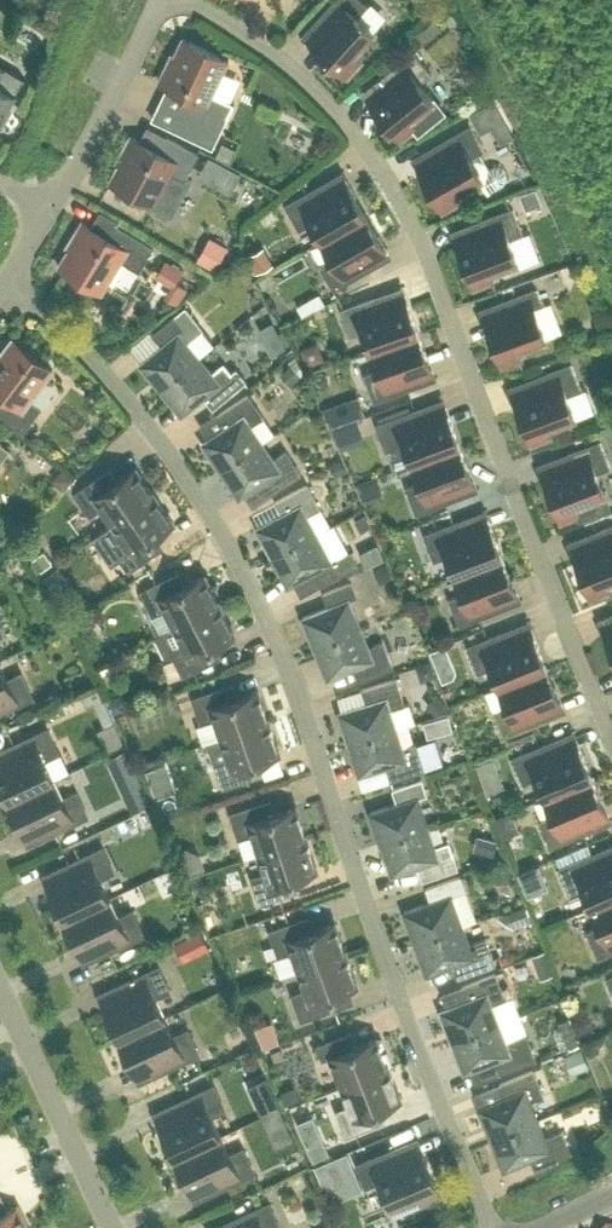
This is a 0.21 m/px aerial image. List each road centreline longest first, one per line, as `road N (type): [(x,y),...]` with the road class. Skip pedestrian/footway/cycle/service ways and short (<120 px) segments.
road 1 (residential): [(11,283),(112,373),(249,574),(493,1227)]
road 2 (residential): [(611,728),(534,545),(423,243),(377,162),(335,100),(189,0)]
road 3 (unclassified): [(0,987),(112,1227)]
road 4 (residential): [(53,210),(162,0)]

